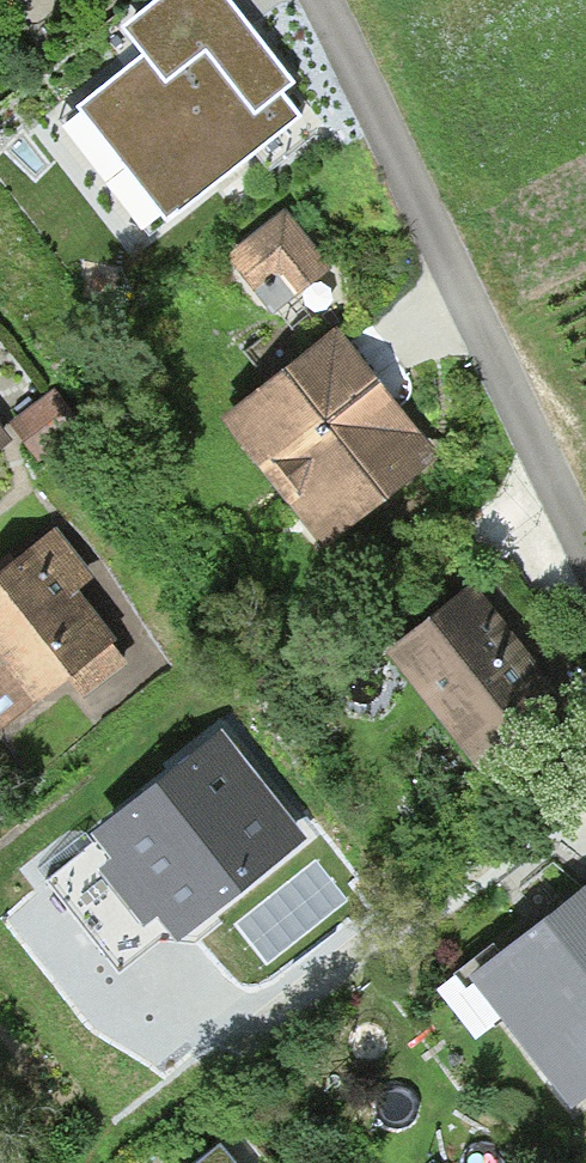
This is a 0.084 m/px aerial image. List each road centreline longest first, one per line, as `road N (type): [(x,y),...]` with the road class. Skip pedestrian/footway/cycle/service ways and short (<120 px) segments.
road 1 (residential): [(585,552),(314,0)]

